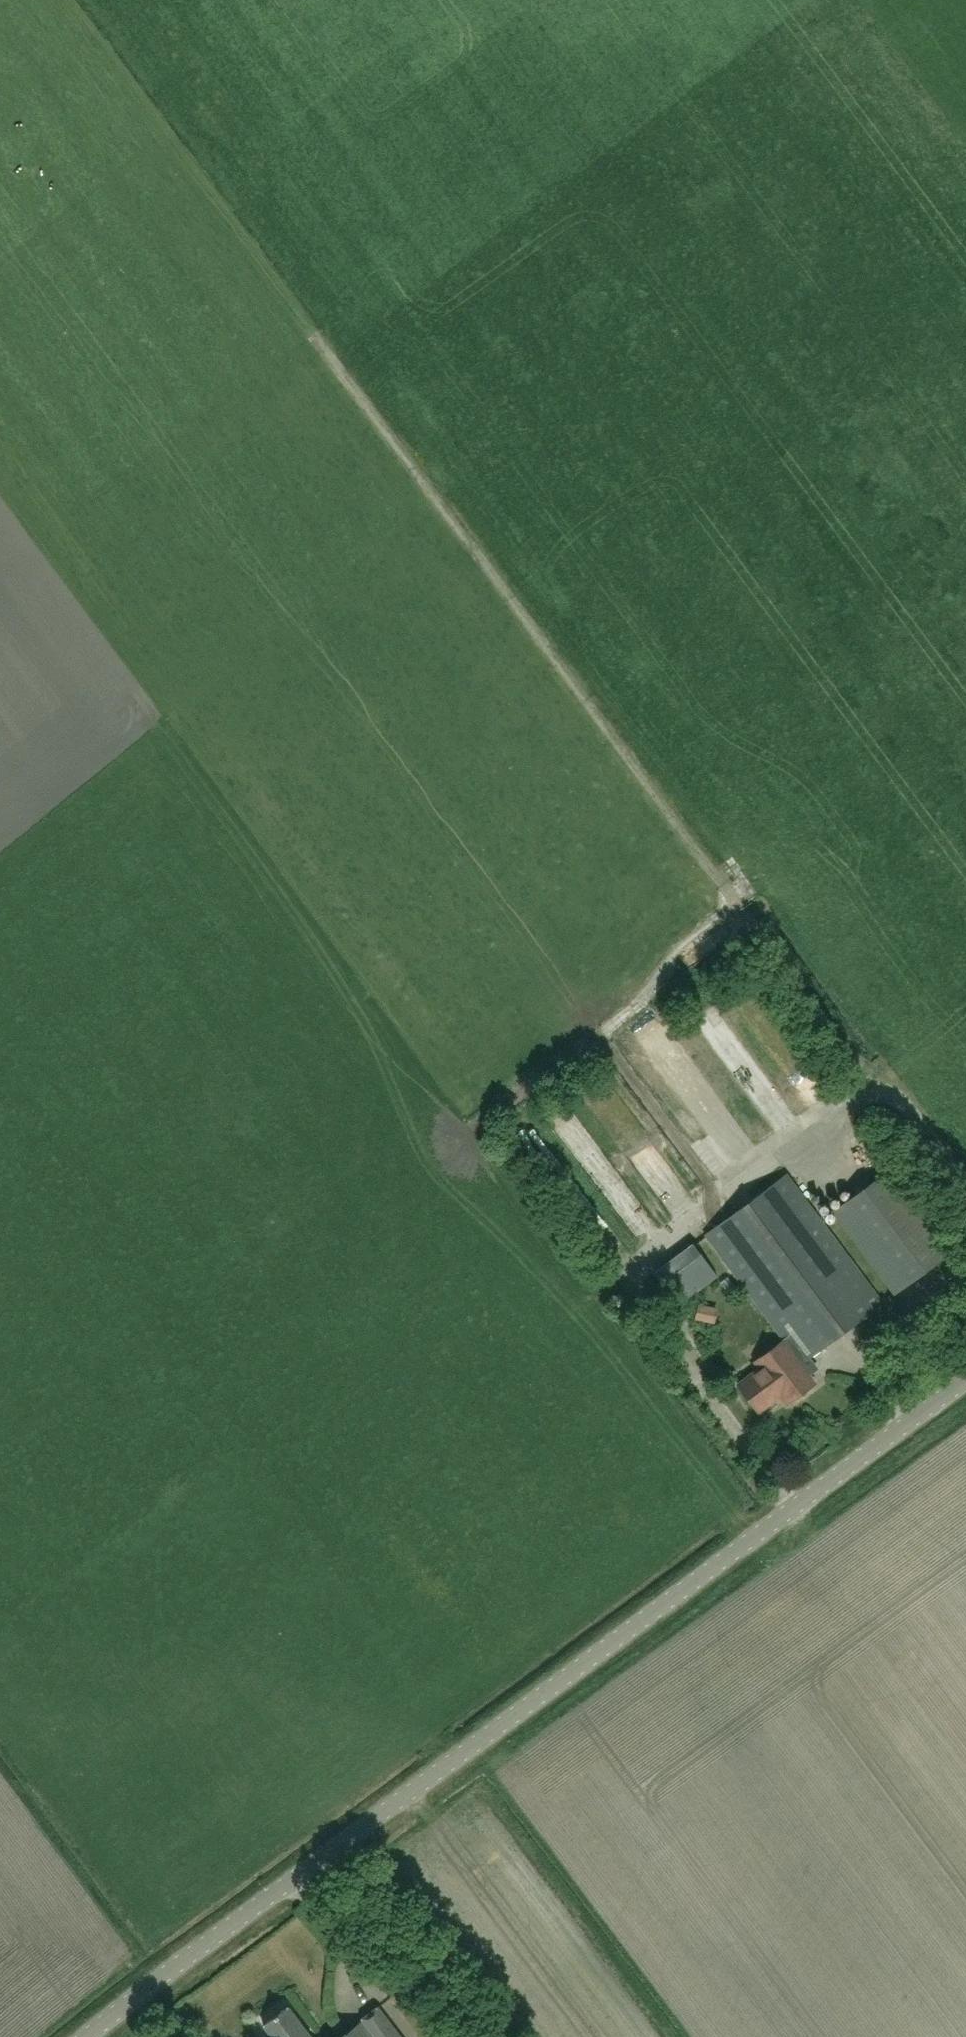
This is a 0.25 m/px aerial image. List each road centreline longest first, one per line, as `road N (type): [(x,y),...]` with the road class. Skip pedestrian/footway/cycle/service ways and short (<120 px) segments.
road 1 (unclassified): [(85,2036),(965,1380)]

